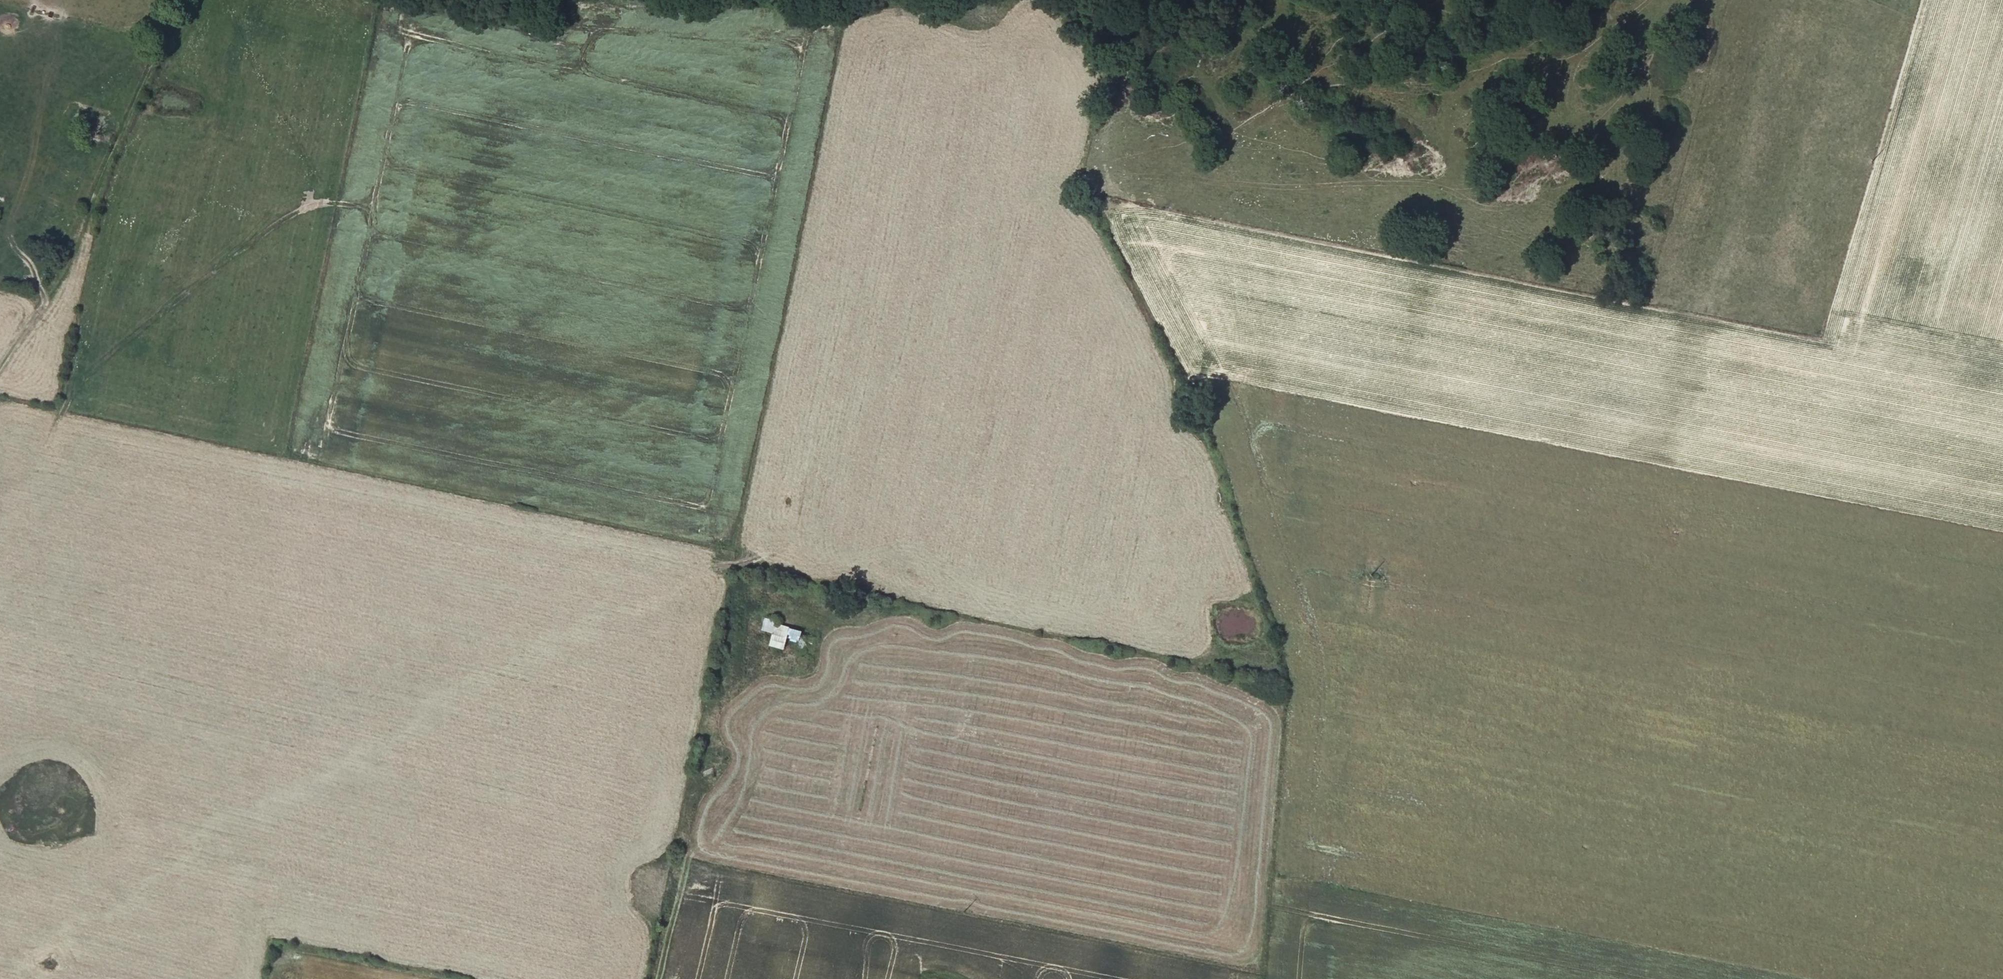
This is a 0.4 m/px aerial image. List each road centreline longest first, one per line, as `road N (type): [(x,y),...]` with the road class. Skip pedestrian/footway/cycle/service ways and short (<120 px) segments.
road 1 (track): [(0,373),(42,330),(62,290),(182,0)]

